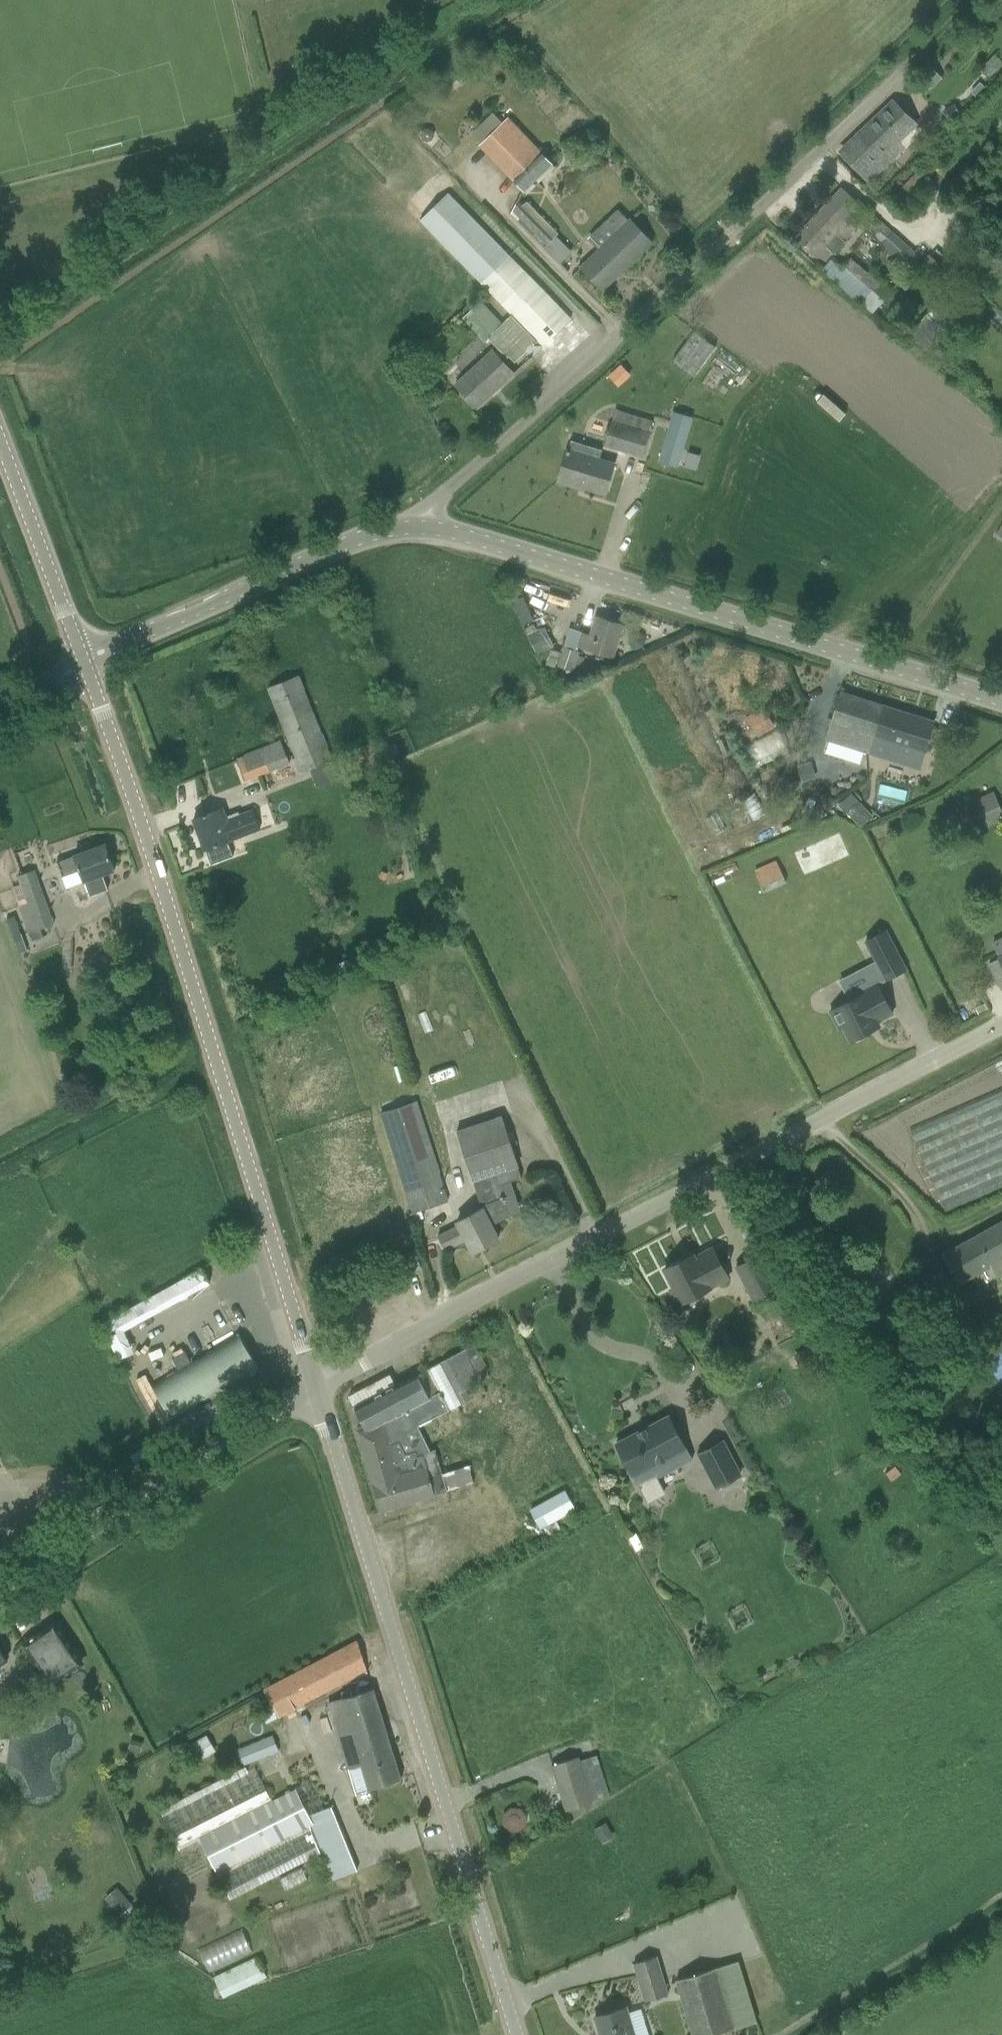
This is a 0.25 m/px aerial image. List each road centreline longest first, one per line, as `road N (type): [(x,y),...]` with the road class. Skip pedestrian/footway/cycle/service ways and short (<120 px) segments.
road 1 (unclassified): [(419,521),(990,0)]
road 2 (unclassified): [(317,1385),(1001,1029)]
road 3 (tertiary): [(317,1385),(88,664)]
road 4 (tertiary): [(520,2034),(317,1385)]
road 5 (tertiary): [(419,521),(1001,702)]
road 6 (unclassified): [(0,1593),(317,1385)]
road 7 (tertiary): [(88,664),(419,521)]
road 8 (tertiary): [(88,664),(0,444)]

